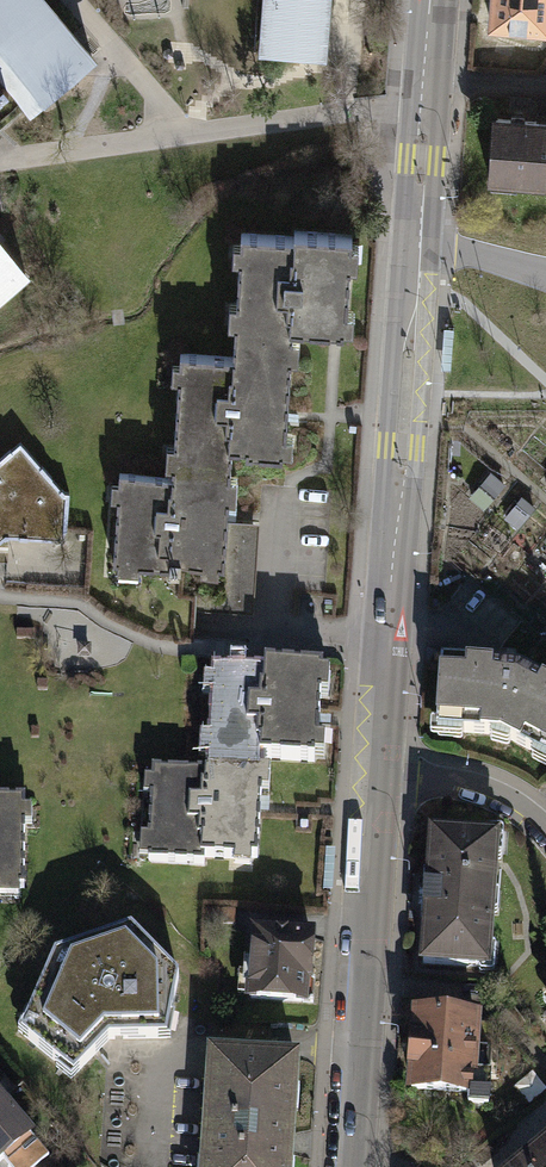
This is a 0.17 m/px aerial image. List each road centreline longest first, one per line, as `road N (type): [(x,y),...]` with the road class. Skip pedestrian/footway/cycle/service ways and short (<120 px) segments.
road 1 (tertiary): [(377,770),(430,0)]
road 2 (tertiary): [(351,1166),(377,770)]
road 3 (residential): [(545,826),(501,789),(459,776),(377,770)]

